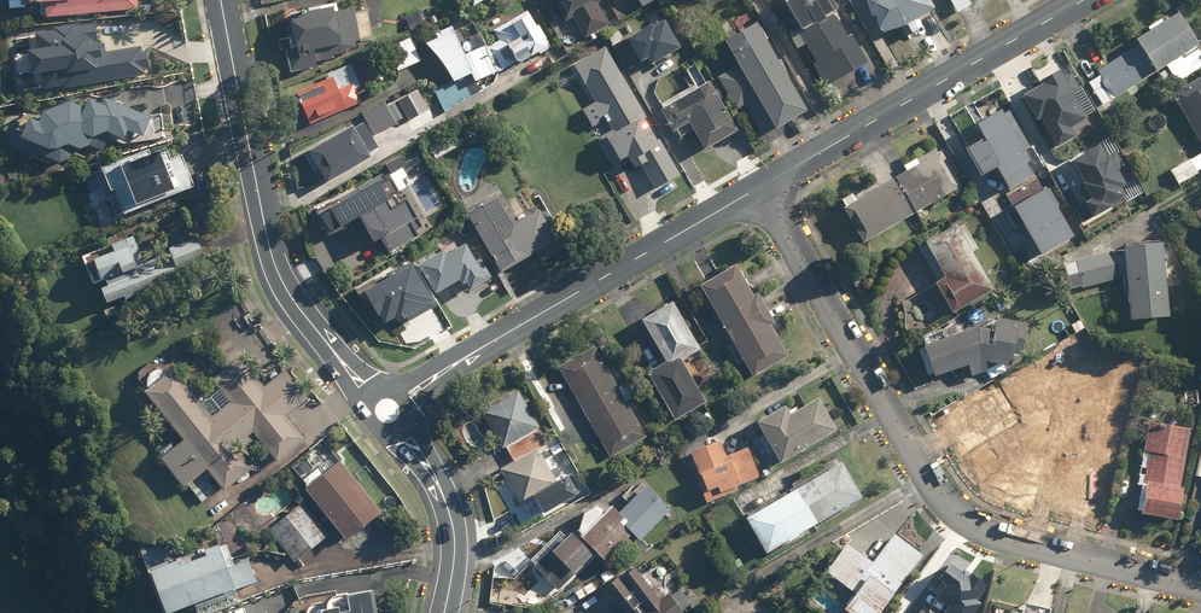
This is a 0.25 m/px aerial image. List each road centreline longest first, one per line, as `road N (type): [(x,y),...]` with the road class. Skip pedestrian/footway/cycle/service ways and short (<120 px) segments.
road 1 (residential): [(1200,589),(1019,542),(962,520),(940,500),(765,186)]
road 2 (tertiary): [(375,394),(285,283),(273,256),(222,0)]
road 3 (residential): [(404,398),(765,186)]
road 4 (residential): [(765,186),(1084,0)]
road 5 (tertiary): [(443,612),(452,530),(432,475),(400,427)]

